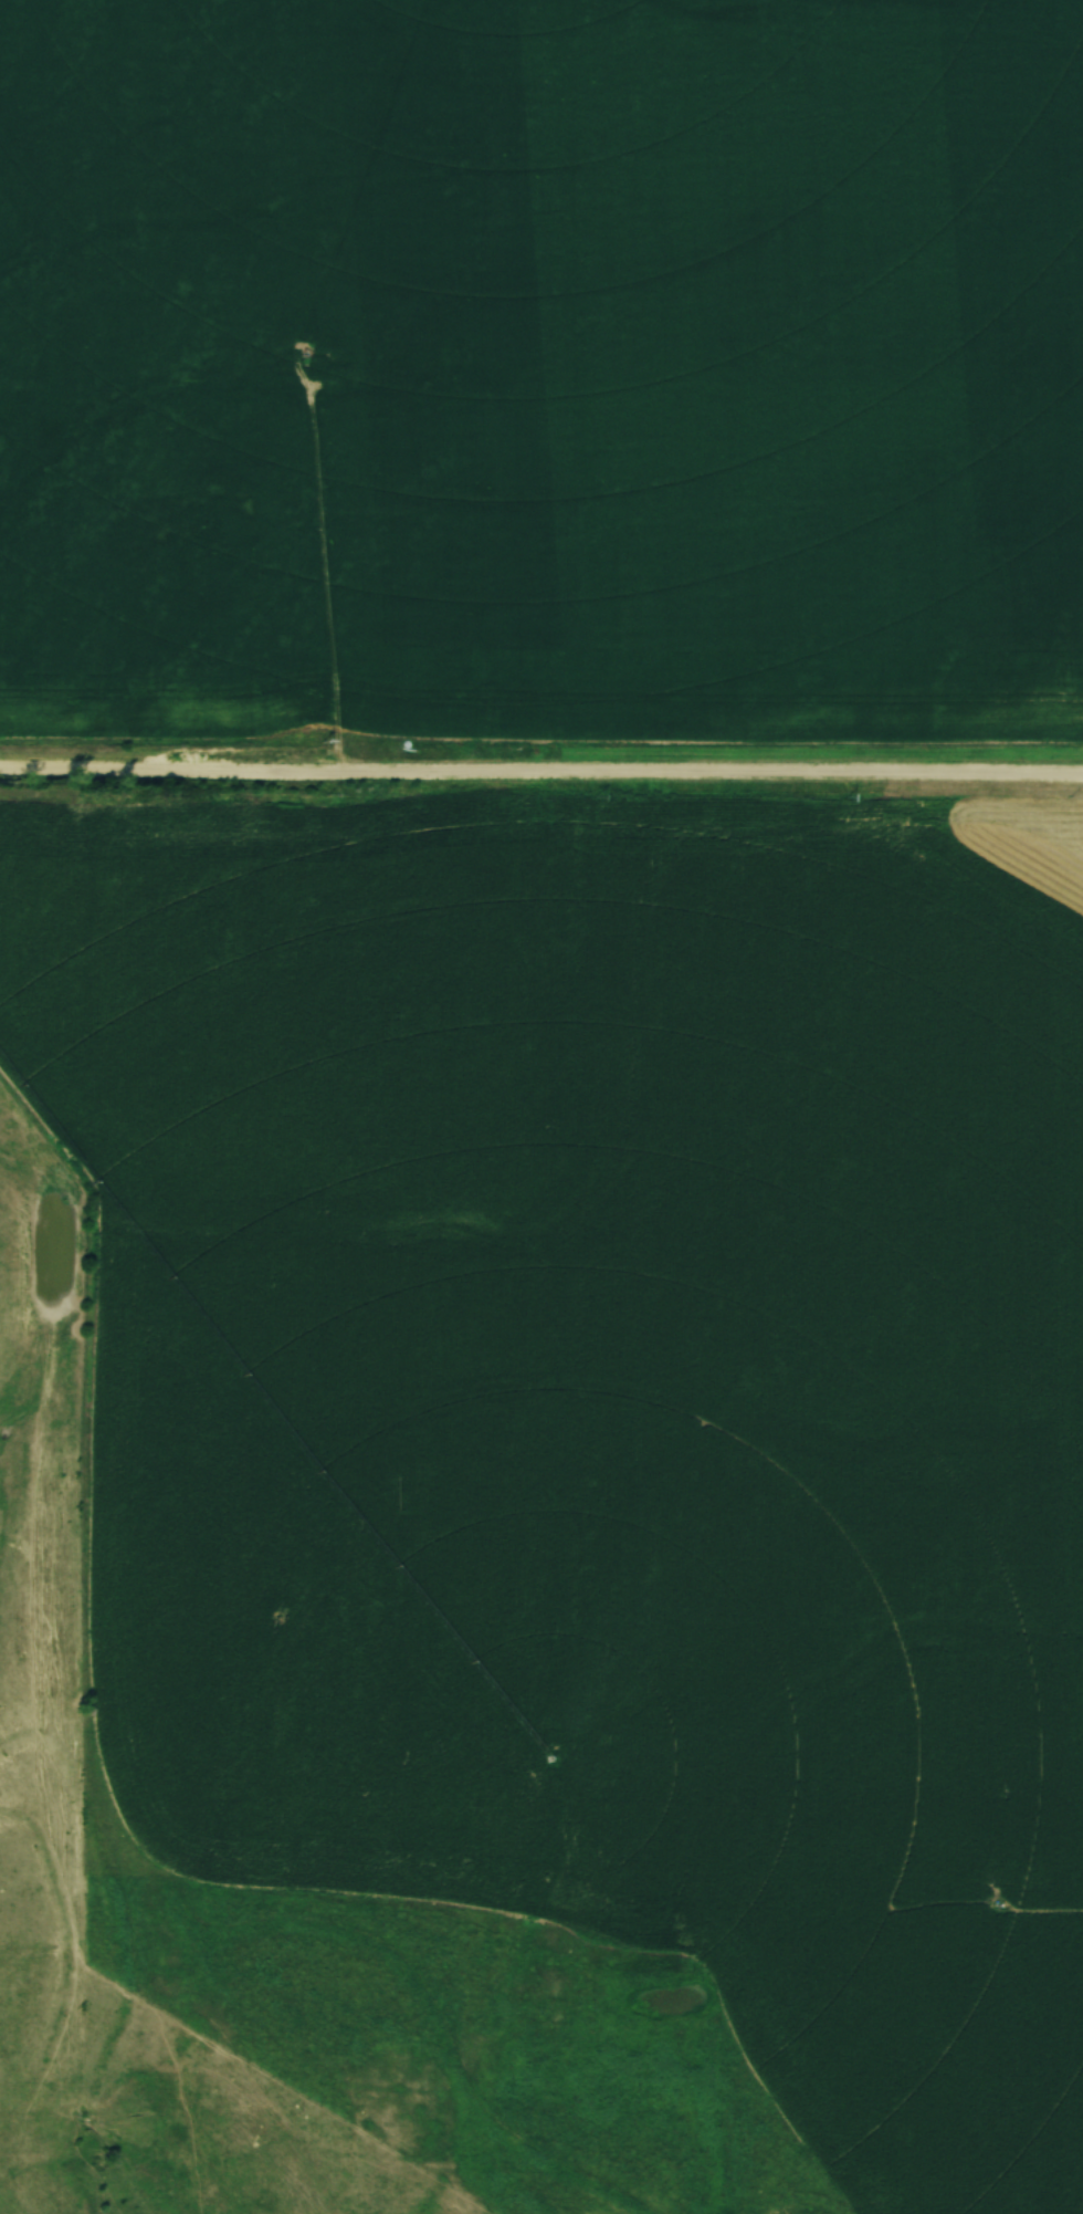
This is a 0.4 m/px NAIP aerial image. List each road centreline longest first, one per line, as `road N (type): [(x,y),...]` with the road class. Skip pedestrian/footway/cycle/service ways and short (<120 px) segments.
road 1 (residential): [(1082,773),(0,766)]

